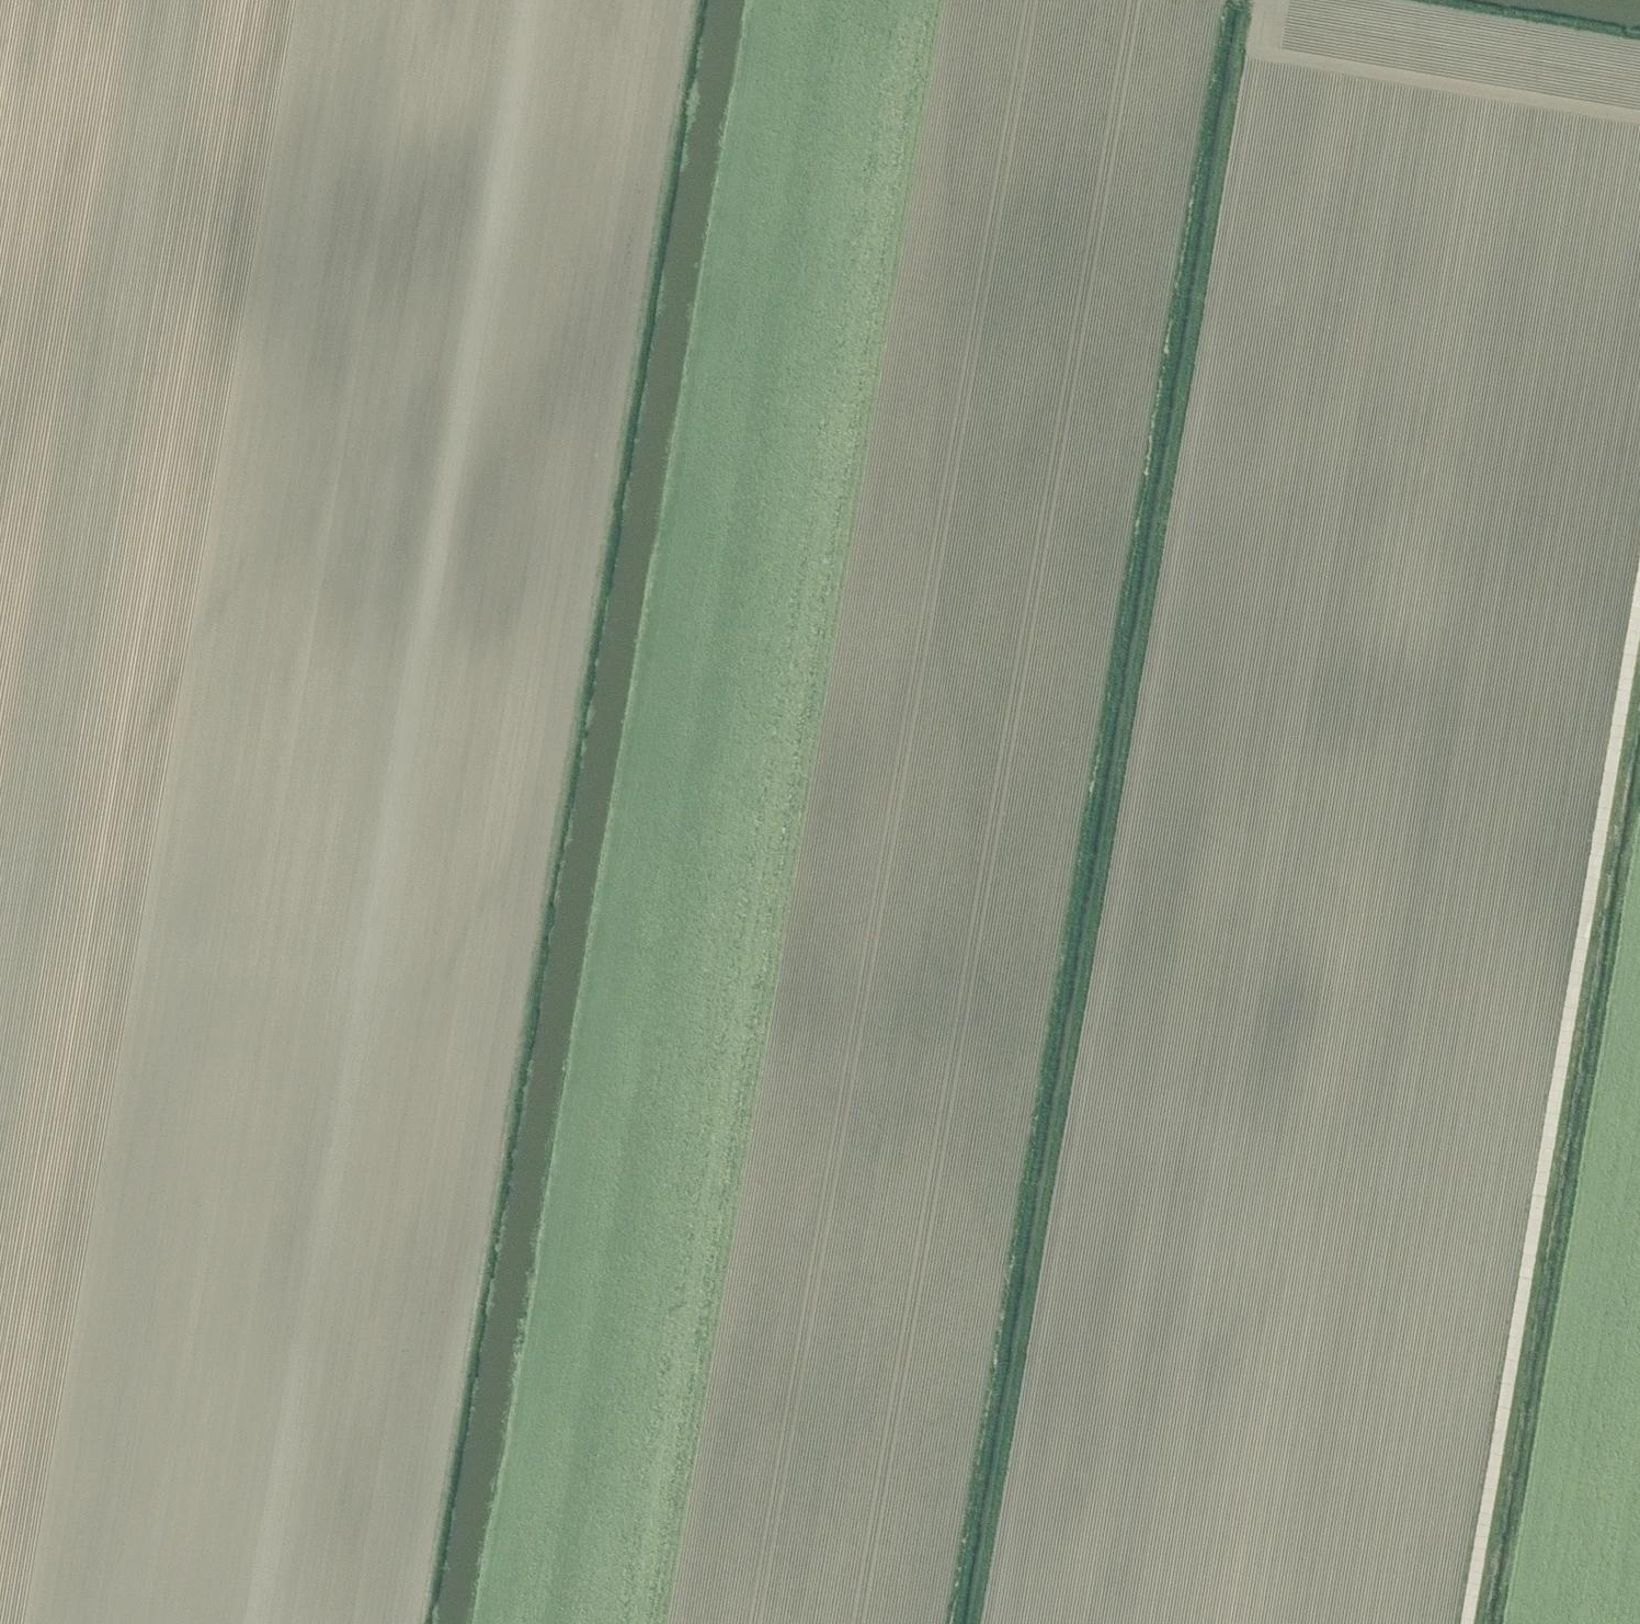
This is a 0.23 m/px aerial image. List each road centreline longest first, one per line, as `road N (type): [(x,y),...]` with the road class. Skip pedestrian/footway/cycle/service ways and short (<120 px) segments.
road 1 (track): [(1464,1623),(1639,585)]

